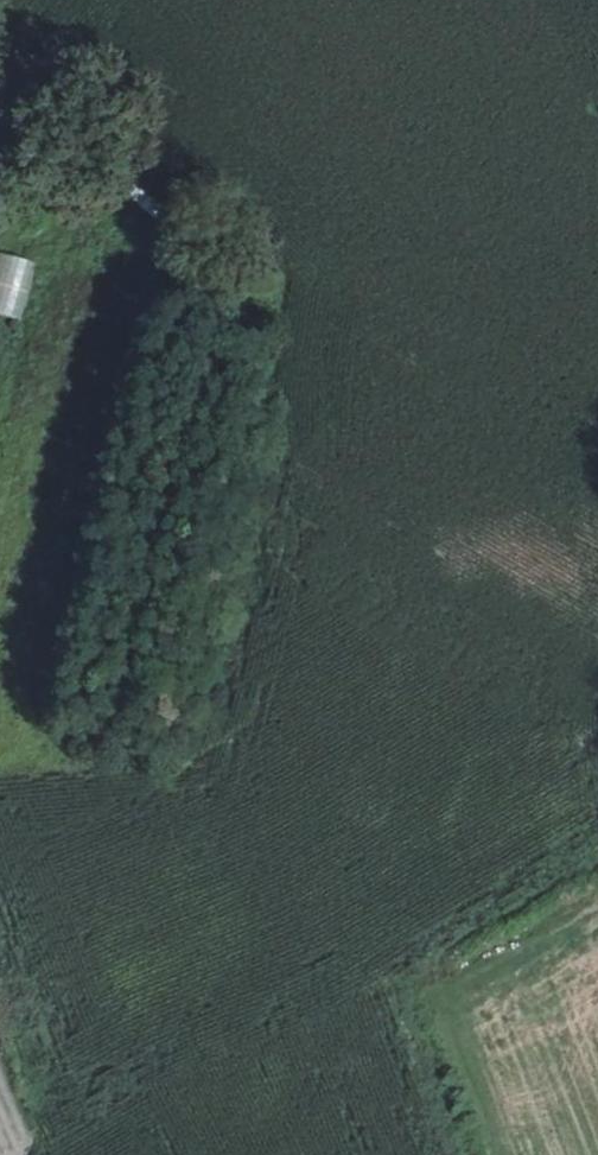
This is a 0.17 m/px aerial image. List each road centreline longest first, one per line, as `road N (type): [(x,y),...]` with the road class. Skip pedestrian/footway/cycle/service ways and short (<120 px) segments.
road 1 (track): [(204,1070),(597,830)]

